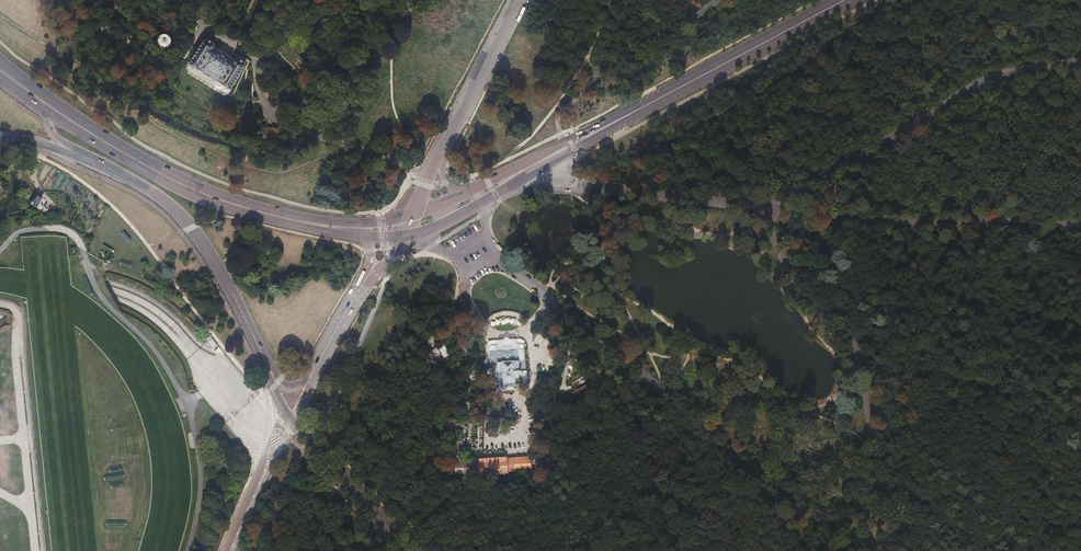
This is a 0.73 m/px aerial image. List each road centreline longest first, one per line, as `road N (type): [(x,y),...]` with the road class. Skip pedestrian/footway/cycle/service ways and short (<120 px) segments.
road 1 (track): [(773,208),(991,75),(1080,62)]
road 2 (primary): [(348,228),(192,189),(48,107)]
road 3 (secondary): [(78,152),(173,207),(227,283),(270,369)]
road 4 (track): [(1080,226),(804,211)]
road 5 (primary): [(843,0),(600,130)]
road 6 (track): [(831,318),(859,350),(865,375),(887,550)]
road 7 (track): [(773,208),(578,187)]
road 8 (tertiary): [(438,160),(518,0)]
road 9 (secondary): [(415,550),(296,418)]
road 10 (track): [(203,26),(173,66),(69,12)]
road 11 (primary): [(600,130),(471,192)]
road 12 (track): [(625,358),(564,388),(568,352),(583,325)]
road 13 (track): [(773,208),(775,242),(799,289),(831,318)]

